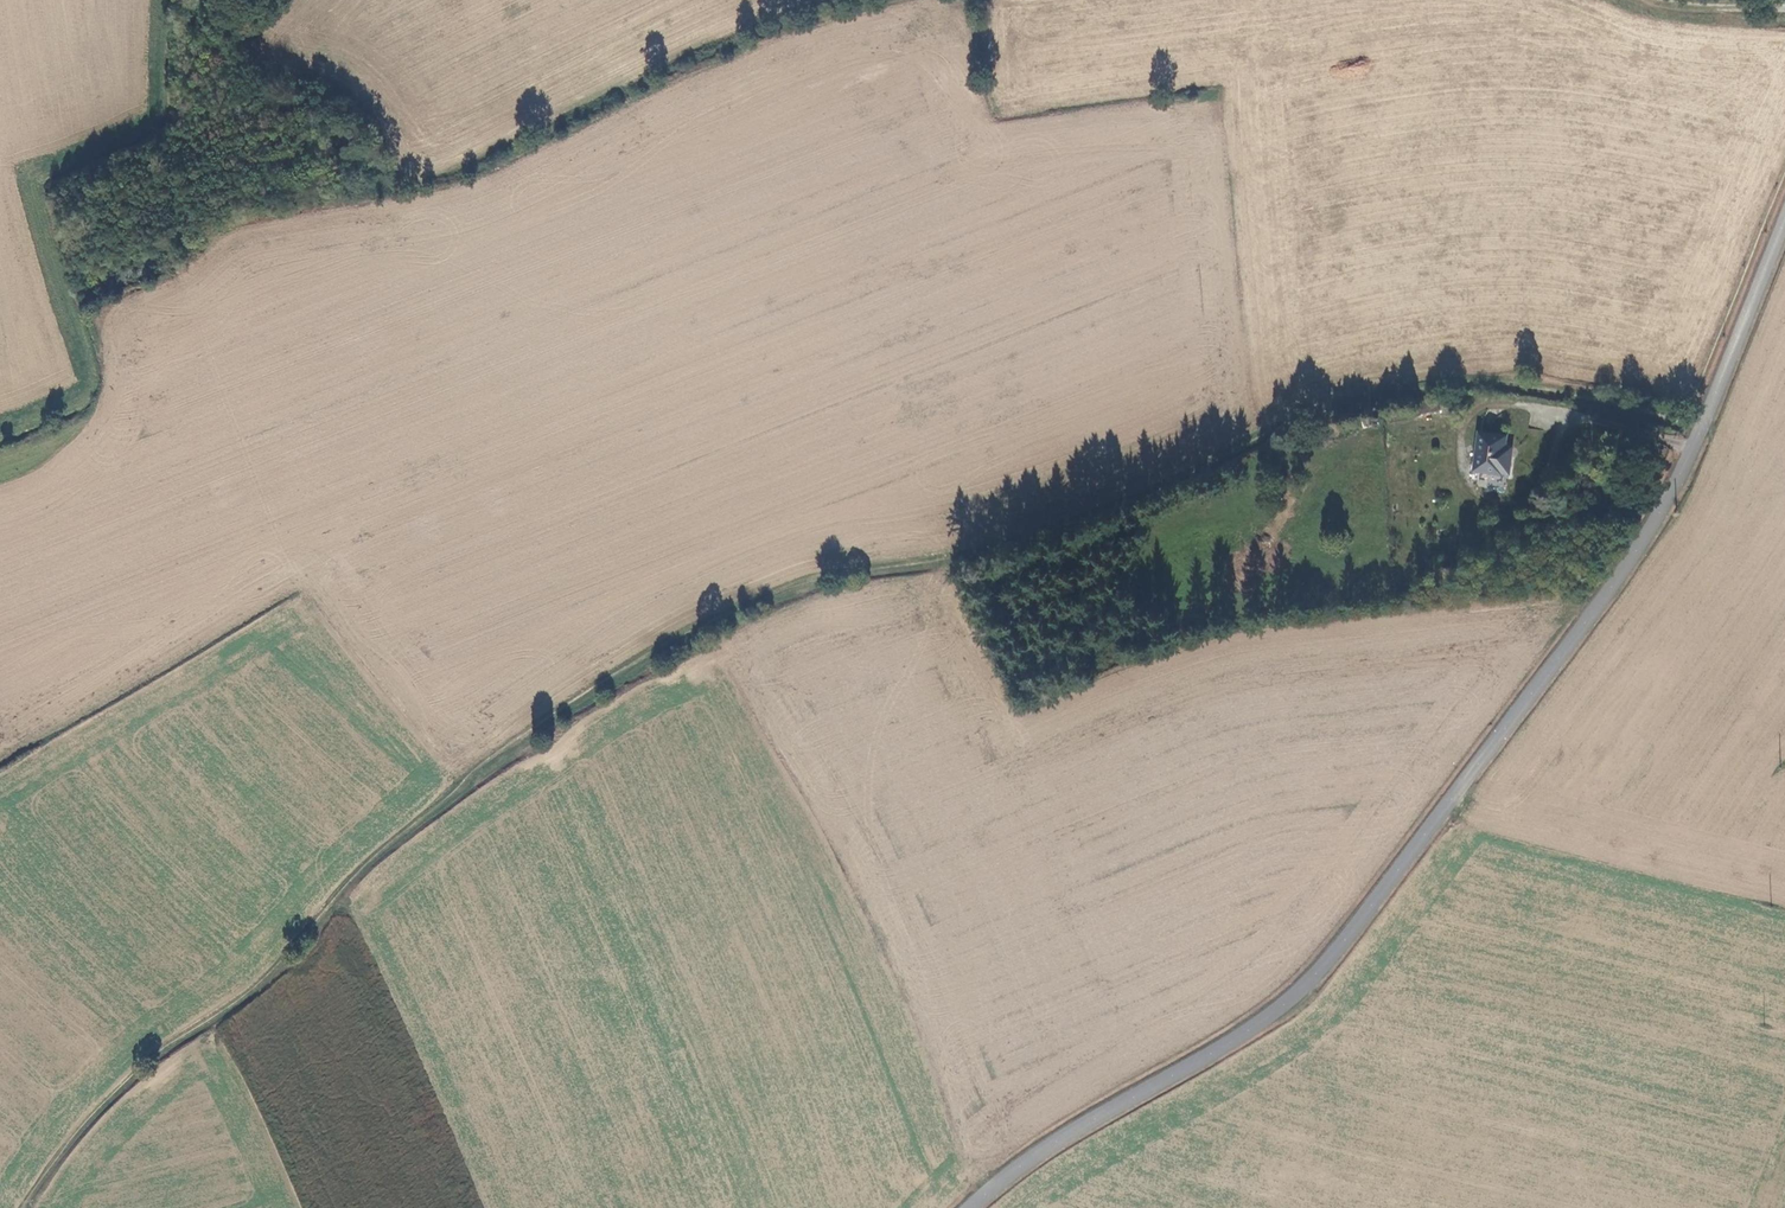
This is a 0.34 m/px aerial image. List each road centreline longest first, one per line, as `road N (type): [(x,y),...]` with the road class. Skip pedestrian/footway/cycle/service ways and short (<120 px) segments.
road 1 (tertiary): [(970,1207),(1019,1165),(1224,1042),(1314,977),(1644,542),(1672,494),(1784,225)]
road 2 (track): [(1784,8),(1656,0)]

